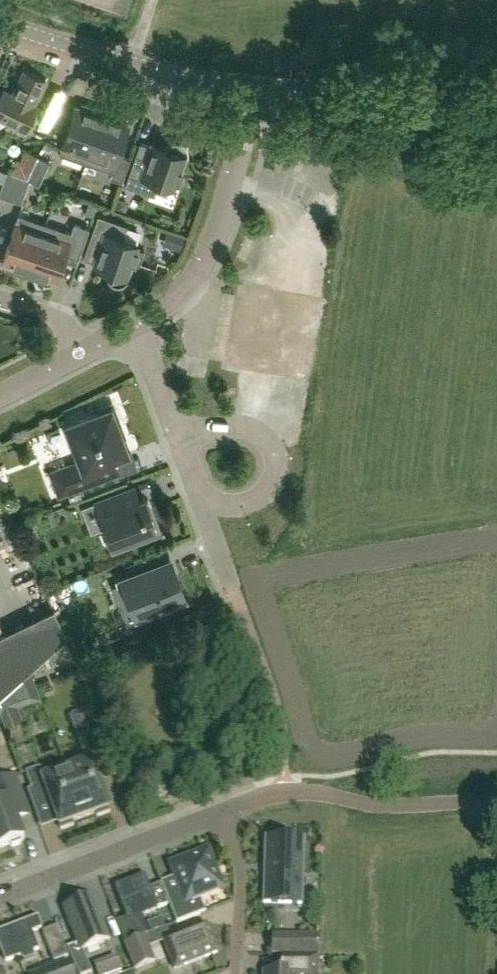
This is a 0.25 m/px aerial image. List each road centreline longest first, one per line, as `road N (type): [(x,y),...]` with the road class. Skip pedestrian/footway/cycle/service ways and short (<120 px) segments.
road 1 (unclassified): [(80,353),(157,312),(200,268),(252,88)]
road 2 (unclassified): [(217,816),(247,806),(496,802)]
road 3 (tertiary): [(252,88),(132,65),(0,21)]
road 4 (tertiary): [(496,91),(252,88)]
road 5 (residential): [(0,898),(217,816)]
road 6 (residential): [(244,973),(243,877),(217,816)]

